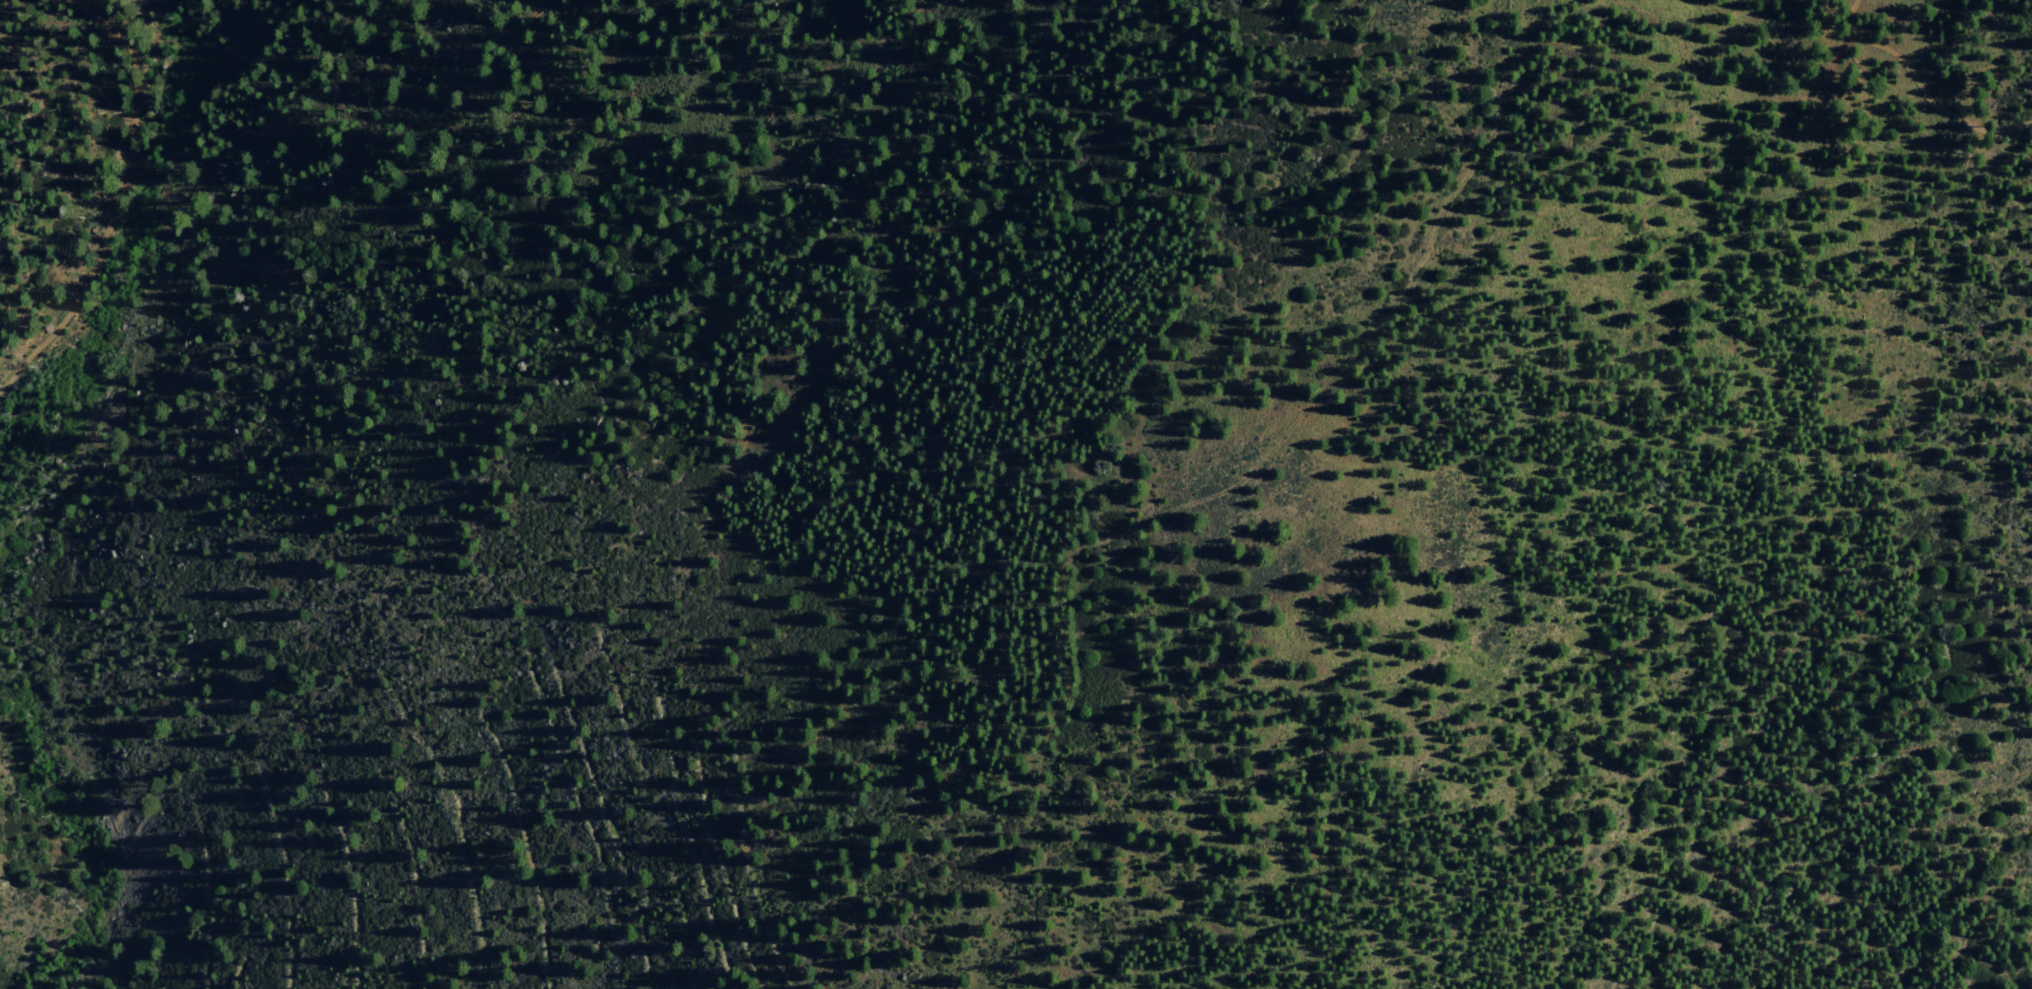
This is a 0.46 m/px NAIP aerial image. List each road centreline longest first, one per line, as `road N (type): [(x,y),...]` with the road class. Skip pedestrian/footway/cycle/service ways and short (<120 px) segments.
road 1 (track): [(0,396),(83,291),(133,163),(138,57),(122,32),(71,0)]

